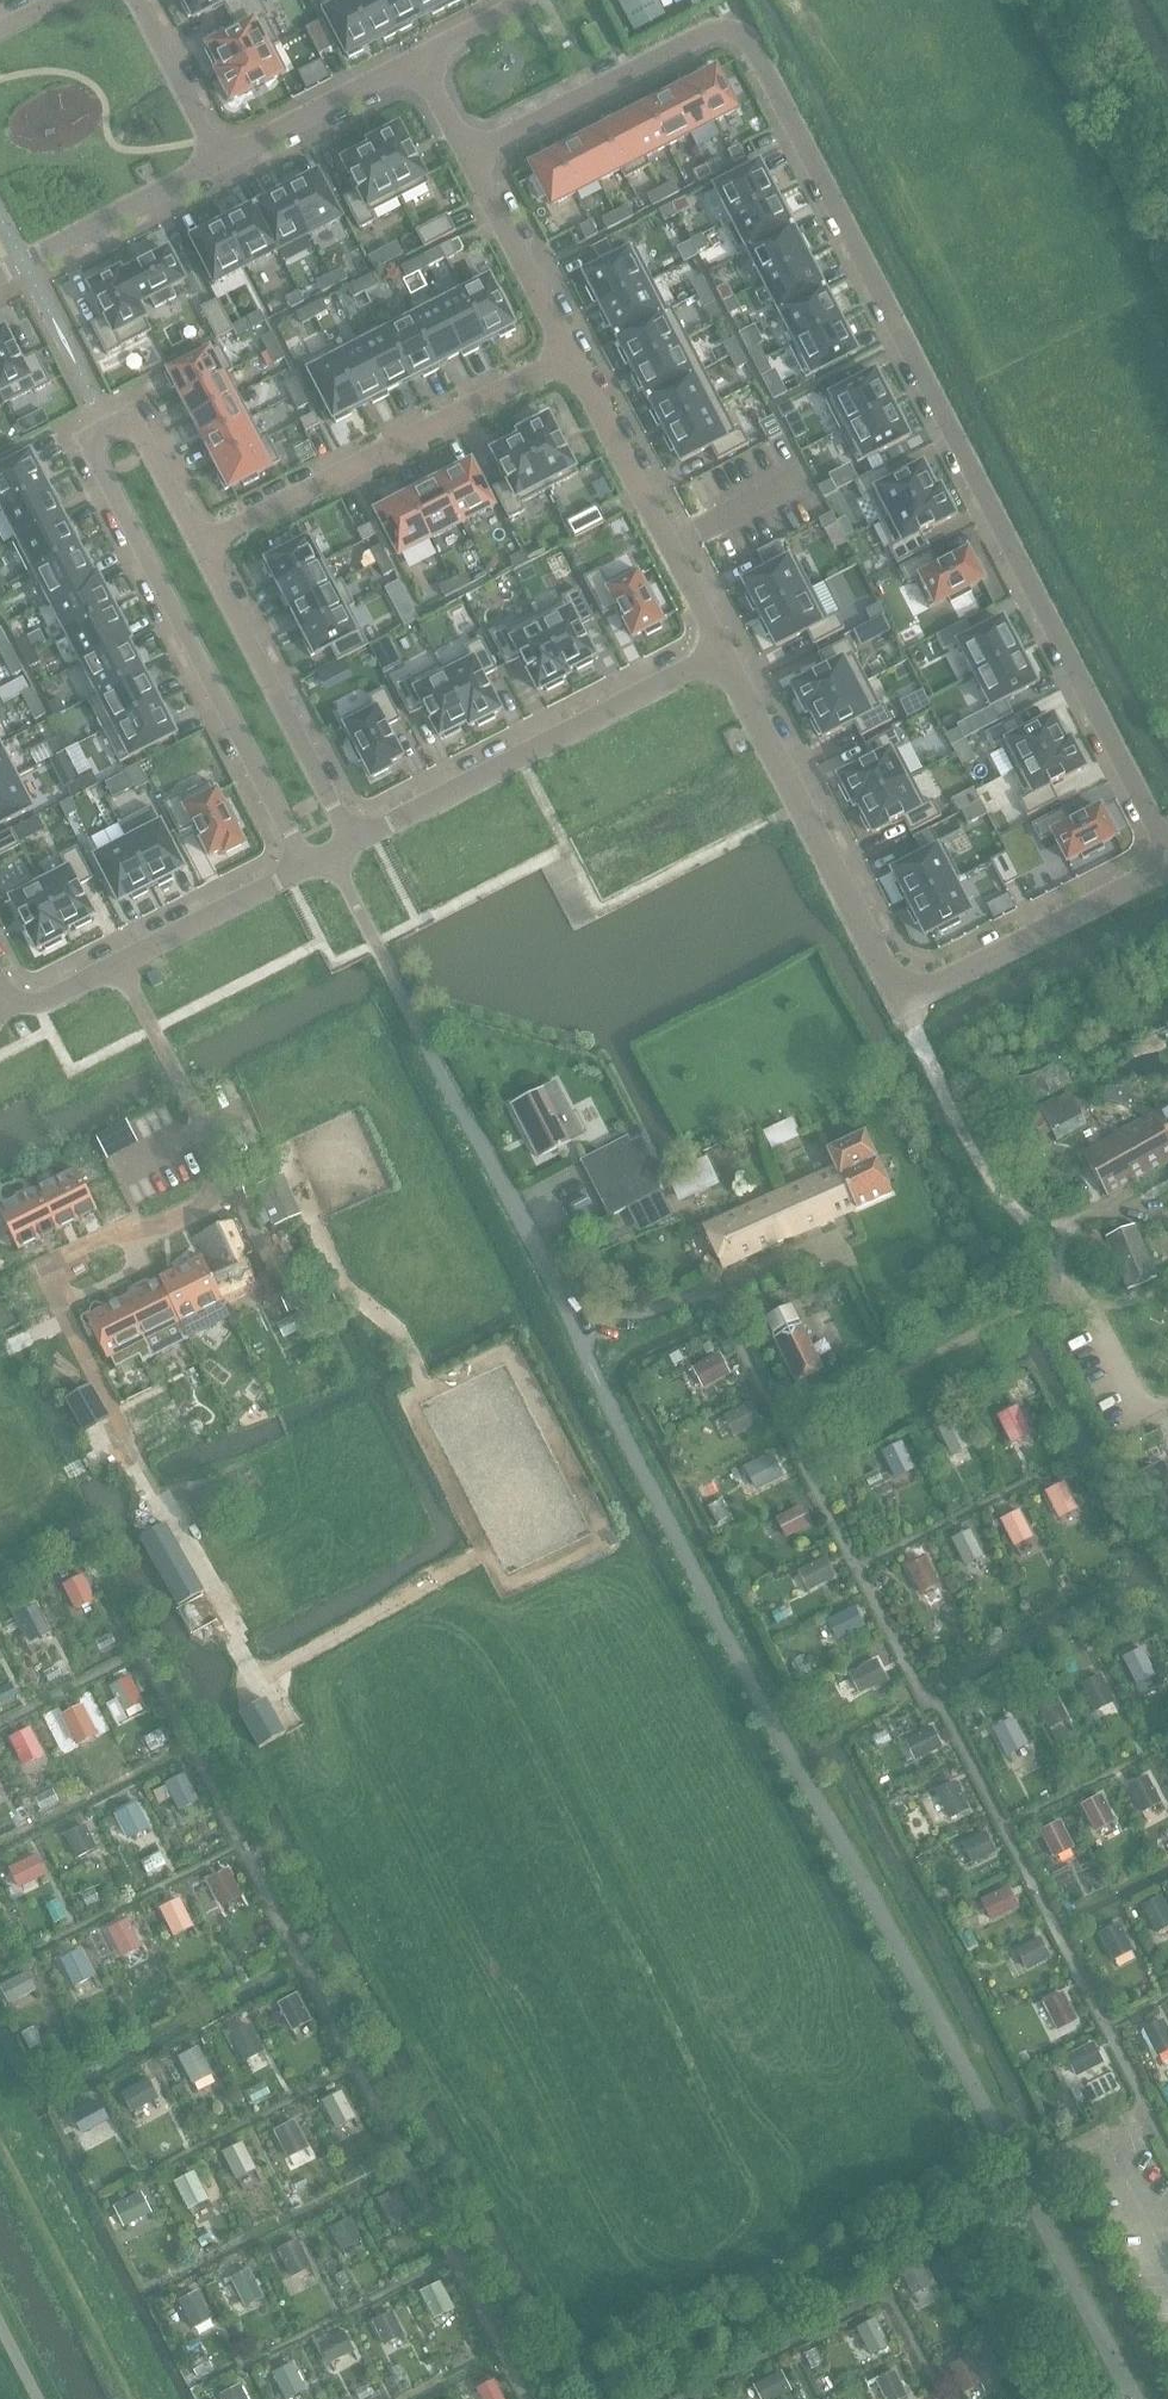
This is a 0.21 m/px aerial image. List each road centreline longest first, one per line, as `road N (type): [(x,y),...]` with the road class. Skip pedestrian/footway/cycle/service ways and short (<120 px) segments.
road 1 (residential): [(1167,837),(752,50),(732,35),(705,34),(472,156)]
road 2 (residential): [(198,546),(135,420),(105,419),(88,445),(299,853),(330,853)]
road 3 (residential): [(570,1315),(330,853)]
road 4 (residential): [(724,653),(330,853)]
road 5 (residential): [(573,353),(198,546)]
road 6 (residential): [(724,653),(902,1001)]
road 7 (residential): [(330,853),(14,1019)]
road 8 (residential): [(330,853),(345,829),(198,546)]
road 9 (residential): [(573,353),(724,653)]
road 10 (residential): [(1167,865),(902,1001)]
road 11 (residential): [(1141,2398),(1016,2160)]
road 12 (residential): [(217,163),(0,274)]
road 13 (residential): [(423,58),(217,163)]
road 14 (residential): [(472,156),(573,353)]
road 15 (residential): [(217,163),(133,0)]

